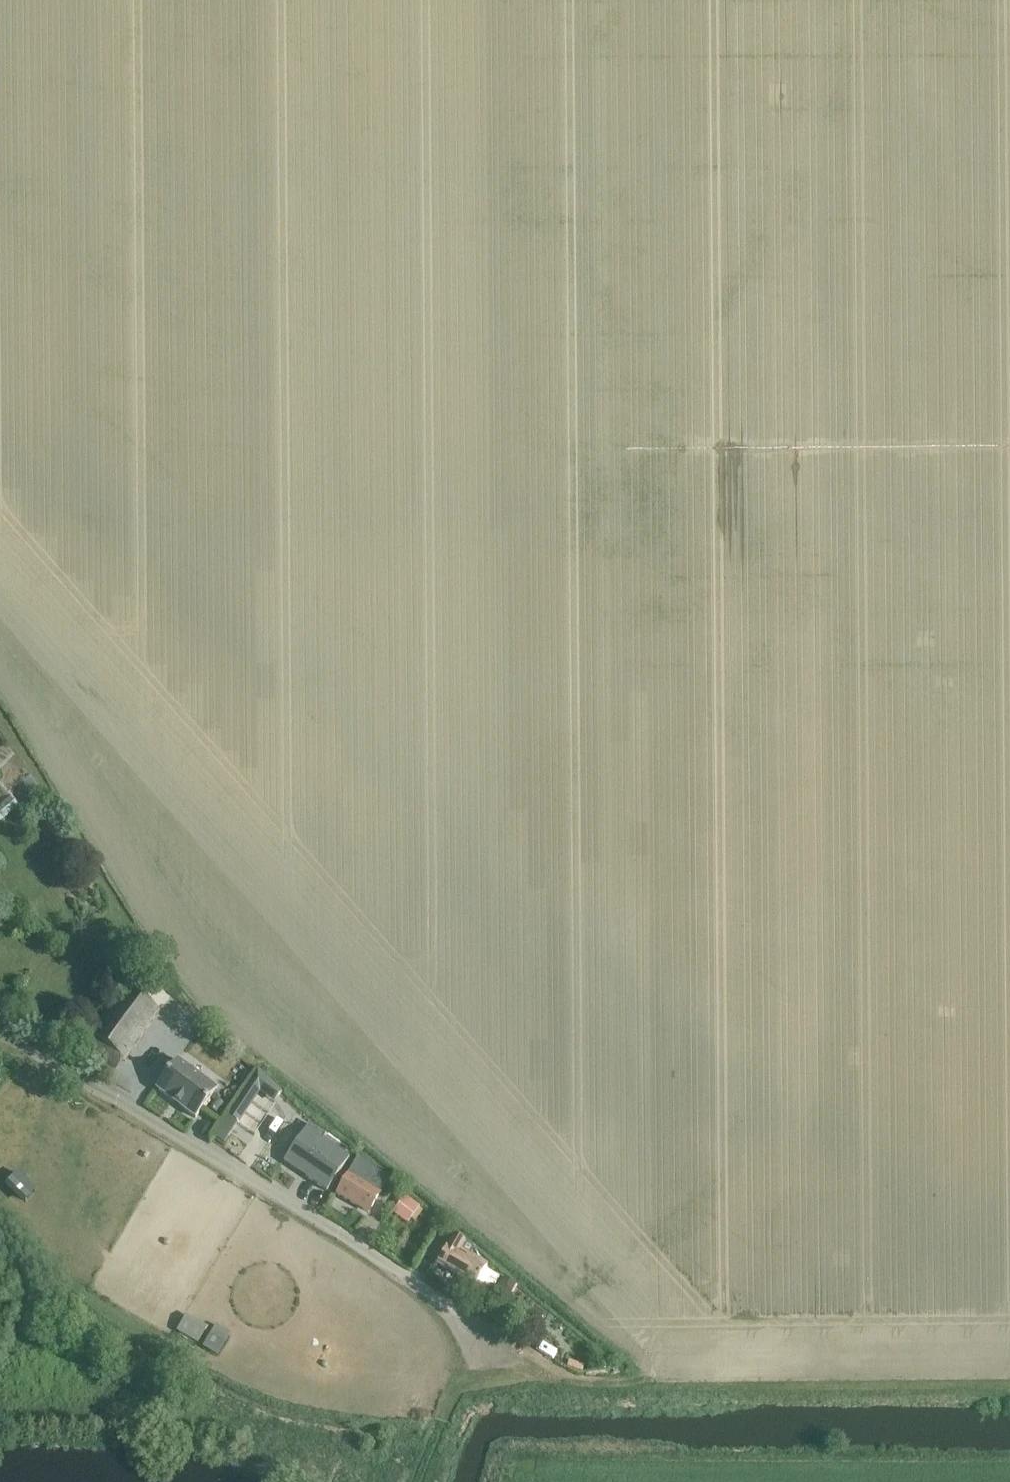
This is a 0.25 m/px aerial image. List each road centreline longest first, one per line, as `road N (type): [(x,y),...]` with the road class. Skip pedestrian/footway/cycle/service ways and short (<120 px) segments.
road 1 (residential): [(462,1311),(0,1033)]

